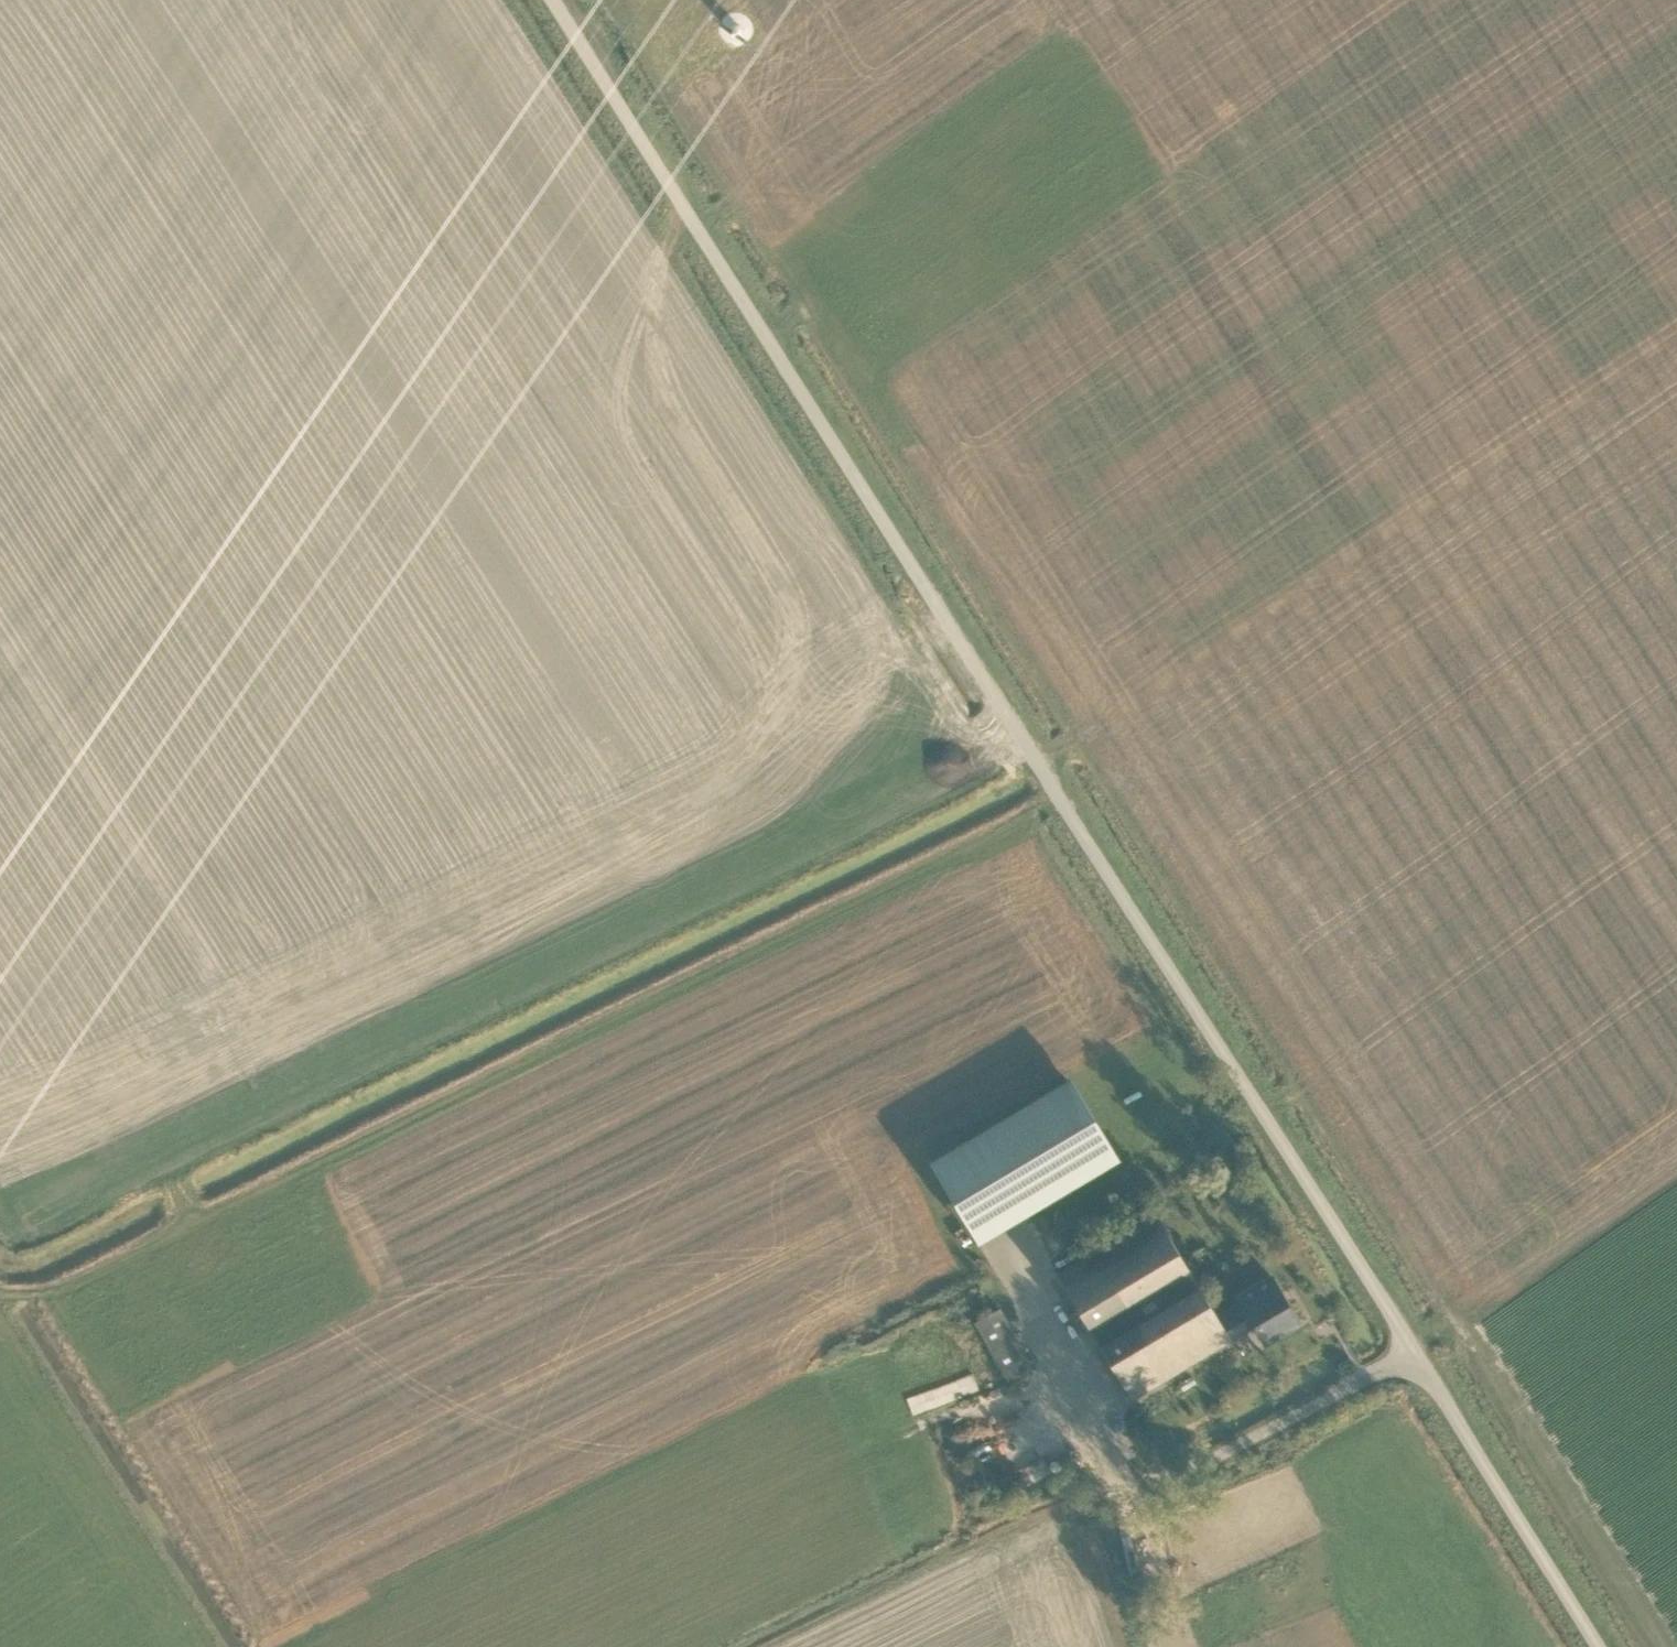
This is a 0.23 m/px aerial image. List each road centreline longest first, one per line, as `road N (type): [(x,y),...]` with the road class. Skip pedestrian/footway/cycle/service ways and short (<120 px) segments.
road 1 (unclassified): [(553,0),(1601,1646)]

